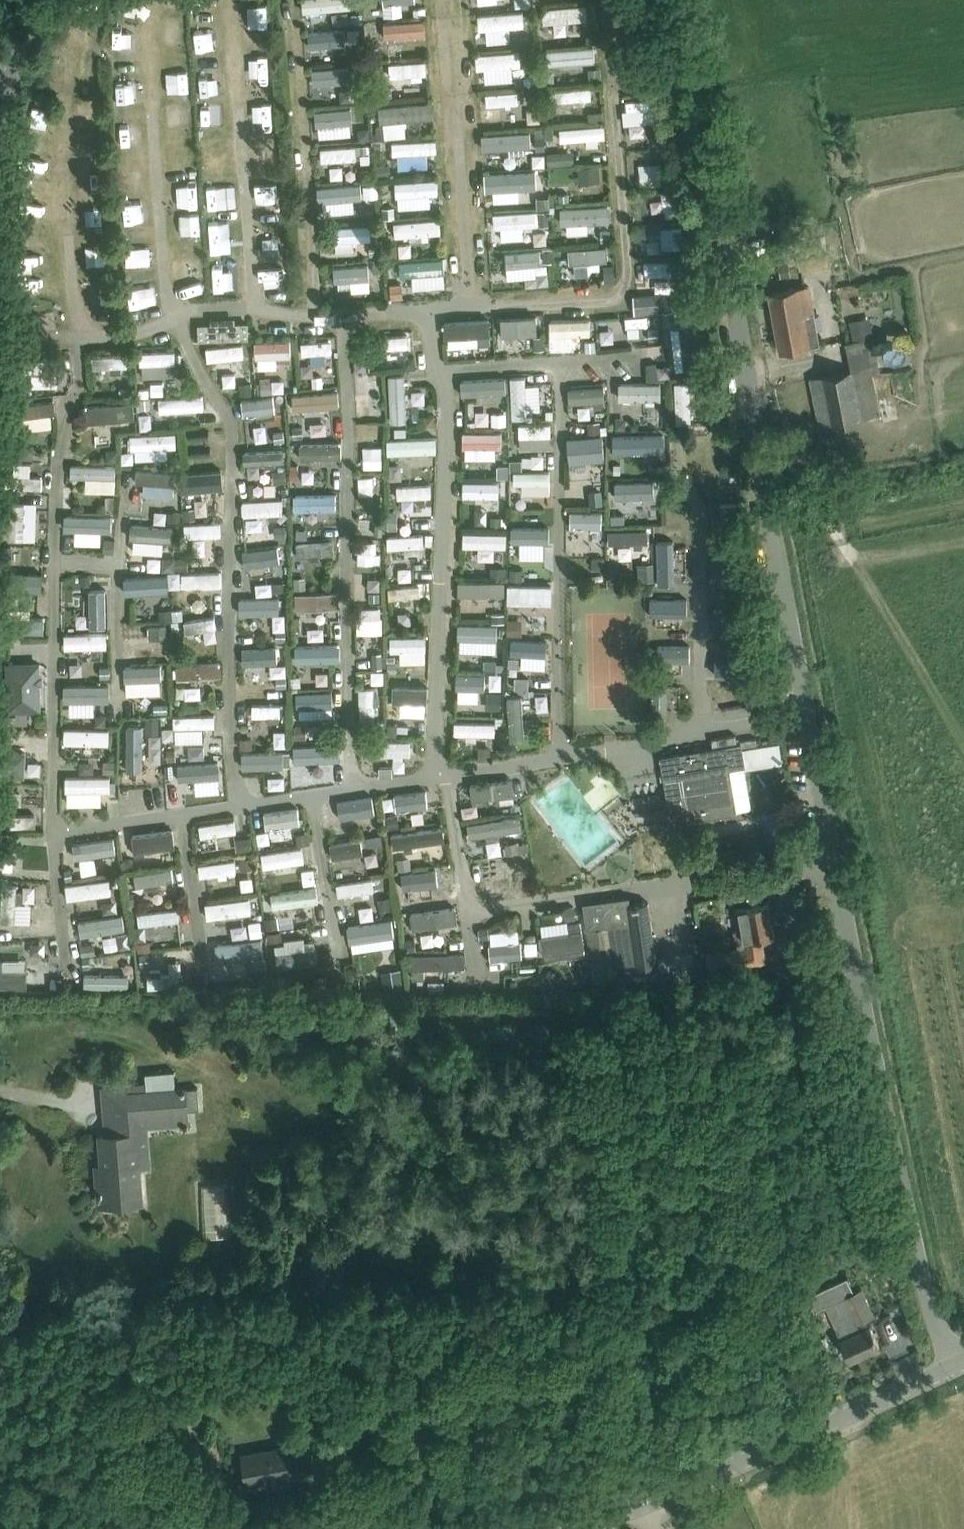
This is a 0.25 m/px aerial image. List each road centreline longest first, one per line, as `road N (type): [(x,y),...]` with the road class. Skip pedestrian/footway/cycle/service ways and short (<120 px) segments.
road 1 (unclassified): [(950,1365),(833,872),(737,309),(654,0)]
road 2 (unclassified): [(586,1528),(950,1365)]

